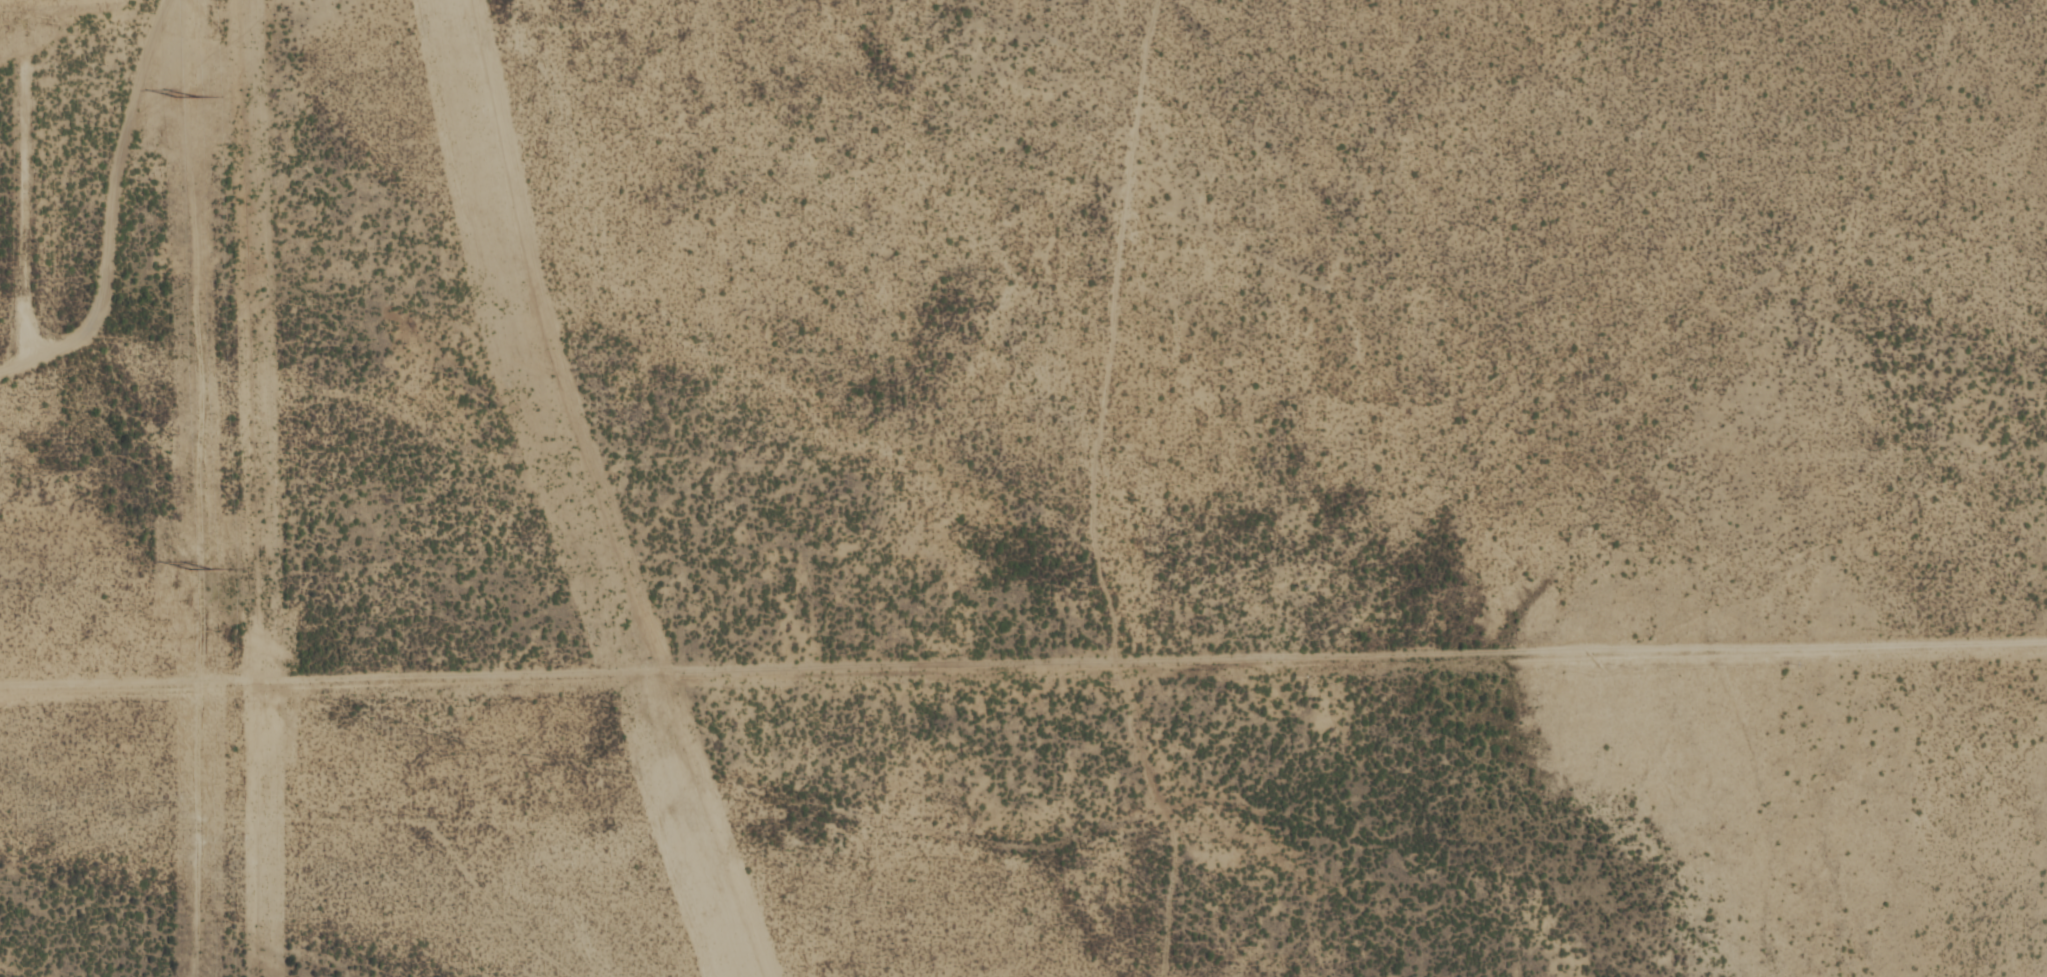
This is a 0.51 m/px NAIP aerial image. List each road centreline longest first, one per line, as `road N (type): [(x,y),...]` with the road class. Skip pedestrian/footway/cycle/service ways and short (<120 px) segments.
road 1 (residential): [(0,367),(82,347),(102,327),(123,129),(173,0)]

